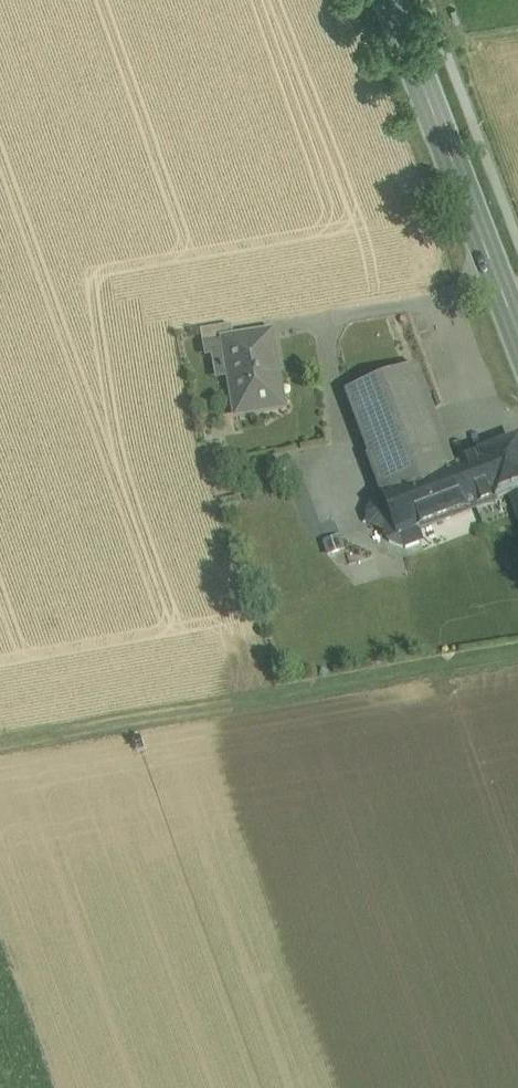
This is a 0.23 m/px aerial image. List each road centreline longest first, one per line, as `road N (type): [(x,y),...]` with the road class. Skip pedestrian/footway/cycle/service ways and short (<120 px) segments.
road 1 (primary): [(391,0),(517,333)]

